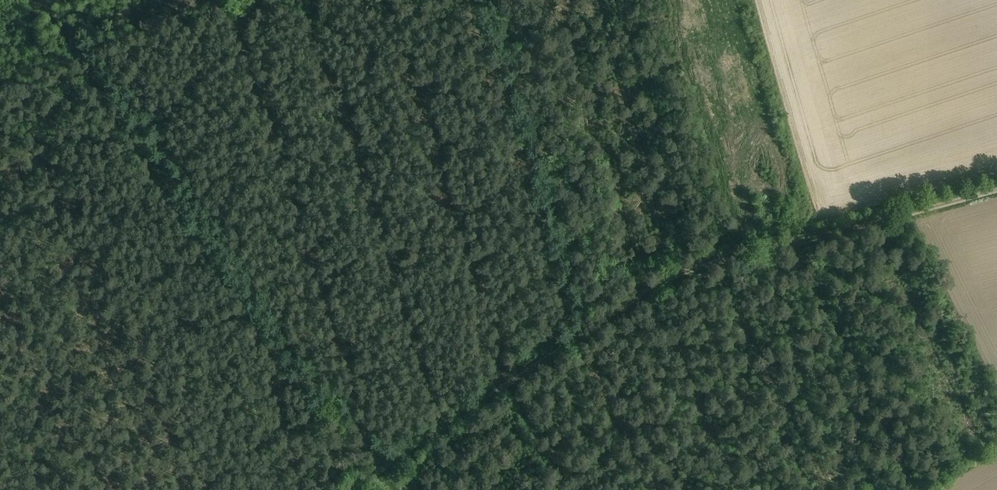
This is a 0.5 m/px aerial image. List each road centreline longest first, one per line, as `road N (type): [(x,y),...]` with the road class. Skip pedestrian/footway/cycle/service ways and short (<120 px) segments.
road 1 (track): [(996,188),(657,281),(346,489)]
road 2 (track): [(374,471),(353,462),(123,126)]
road 3 (track): [(619,0),(694,268)]
road 4 (track): [(123,126),(83,55),(136,22)]

